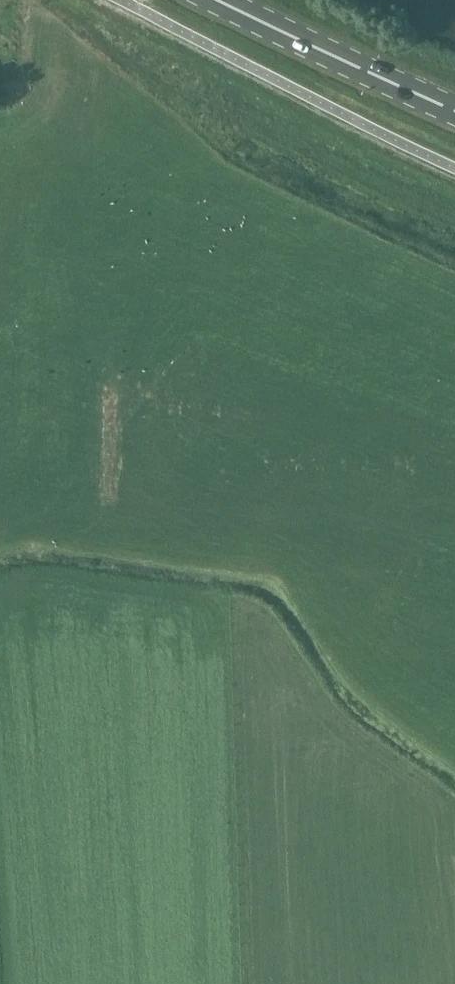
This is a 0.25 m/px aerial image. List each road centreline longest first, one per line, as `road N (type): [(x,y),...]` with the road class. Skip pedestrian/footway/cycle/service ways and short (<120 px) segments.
road 1 (primary): [(454,111),(224,0)]

